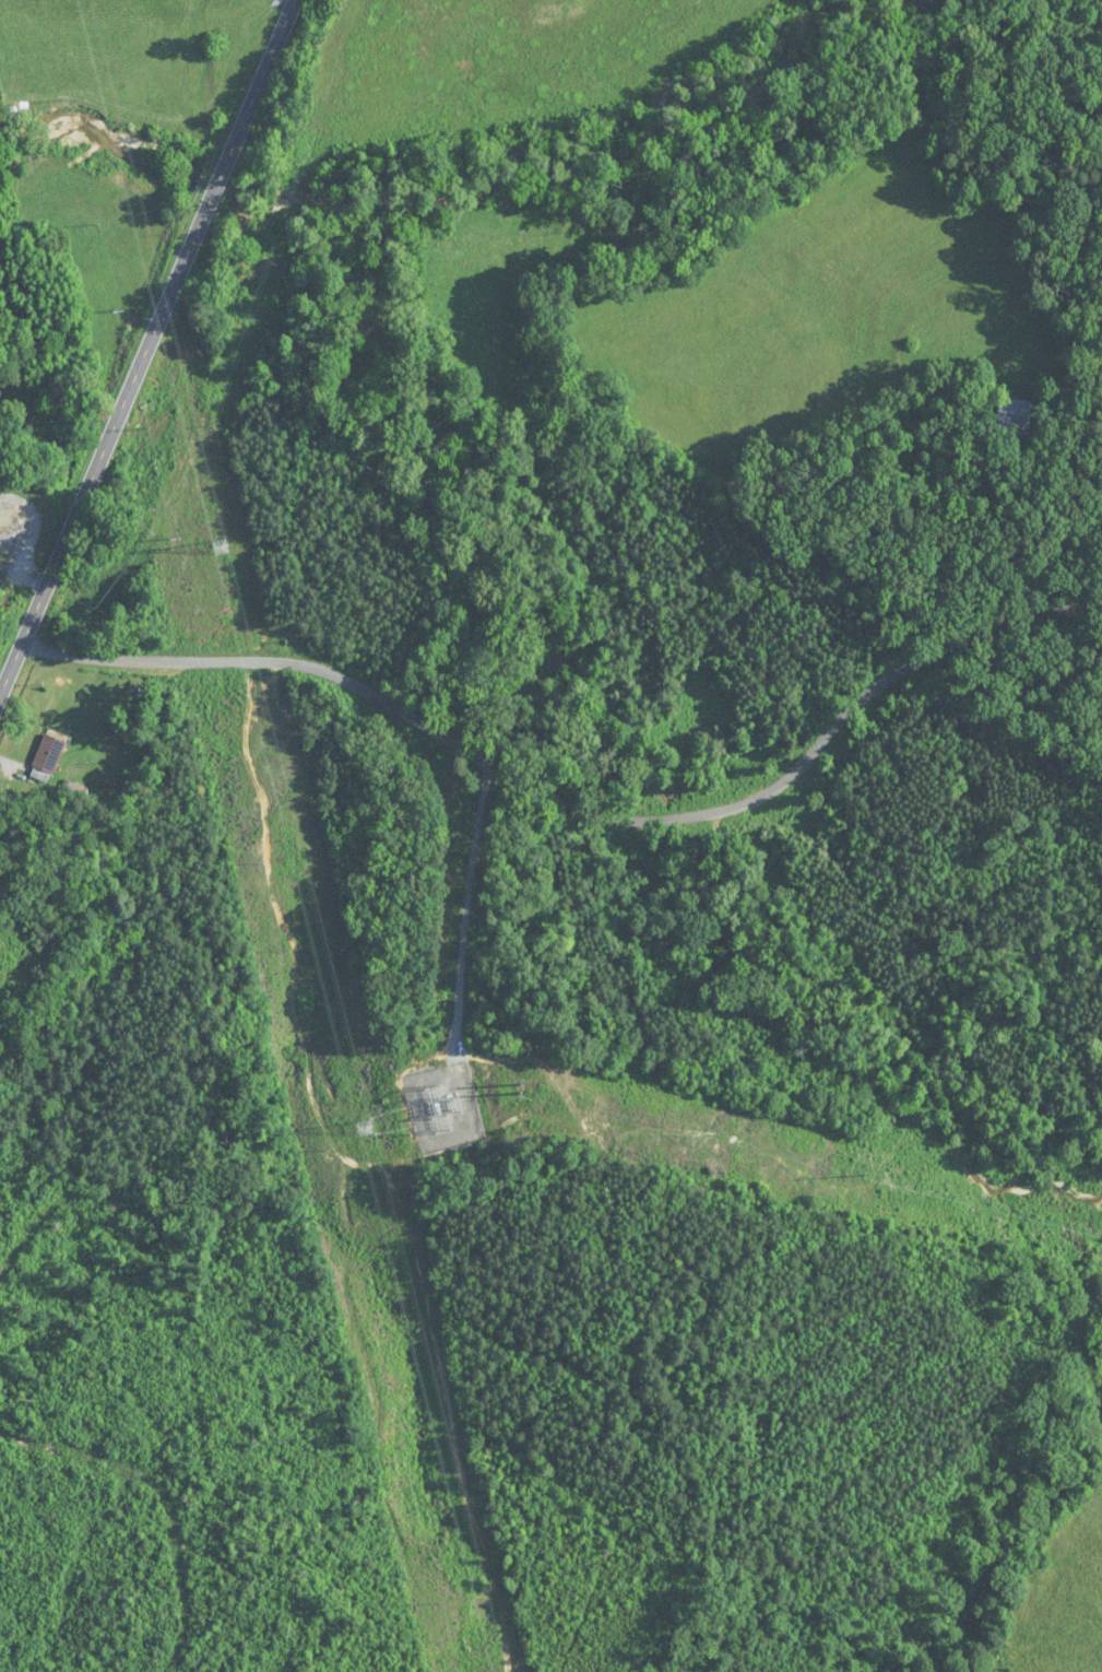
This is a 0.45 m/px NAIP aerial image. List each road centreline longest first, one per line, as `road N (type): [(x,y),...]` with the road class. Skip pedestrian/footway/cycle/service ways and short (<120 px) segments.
road 1 (residential): [(20,643),(298,659),(528,775),(630,813),(917,659),(1059,604),(1101,597)]
road 2 (secondary): [(0,691),(294,0)]

